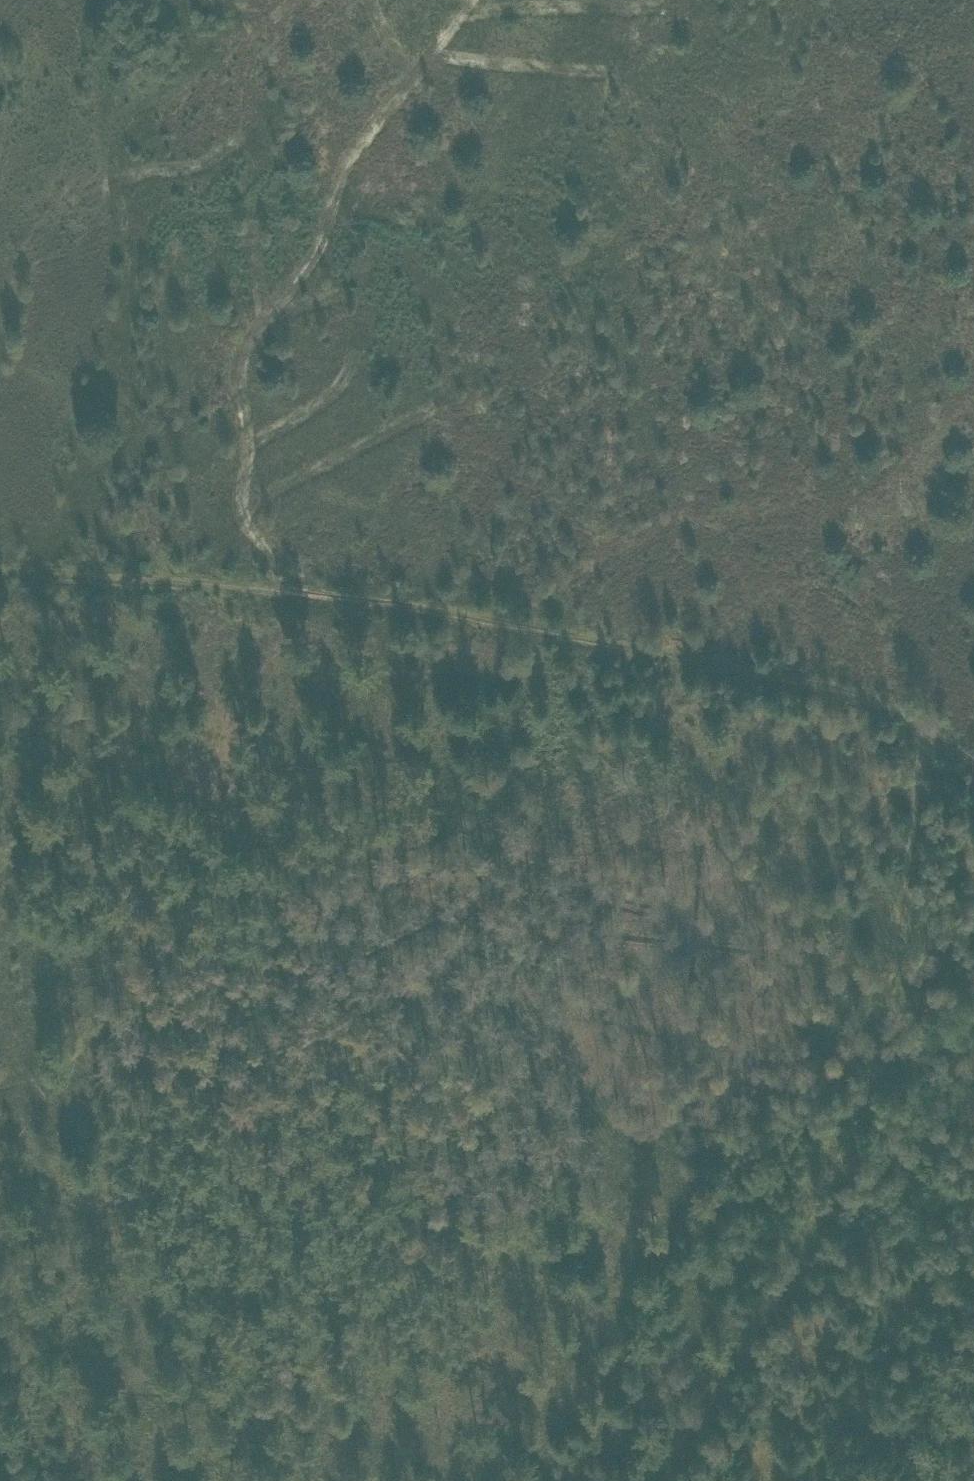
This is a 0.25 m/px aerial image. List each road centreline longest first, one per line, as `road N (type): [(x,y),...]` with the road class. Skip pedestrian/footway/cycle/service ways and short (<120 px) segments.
road 1 (track): [(0,573),(385,605),(824,688),(923,723)]

